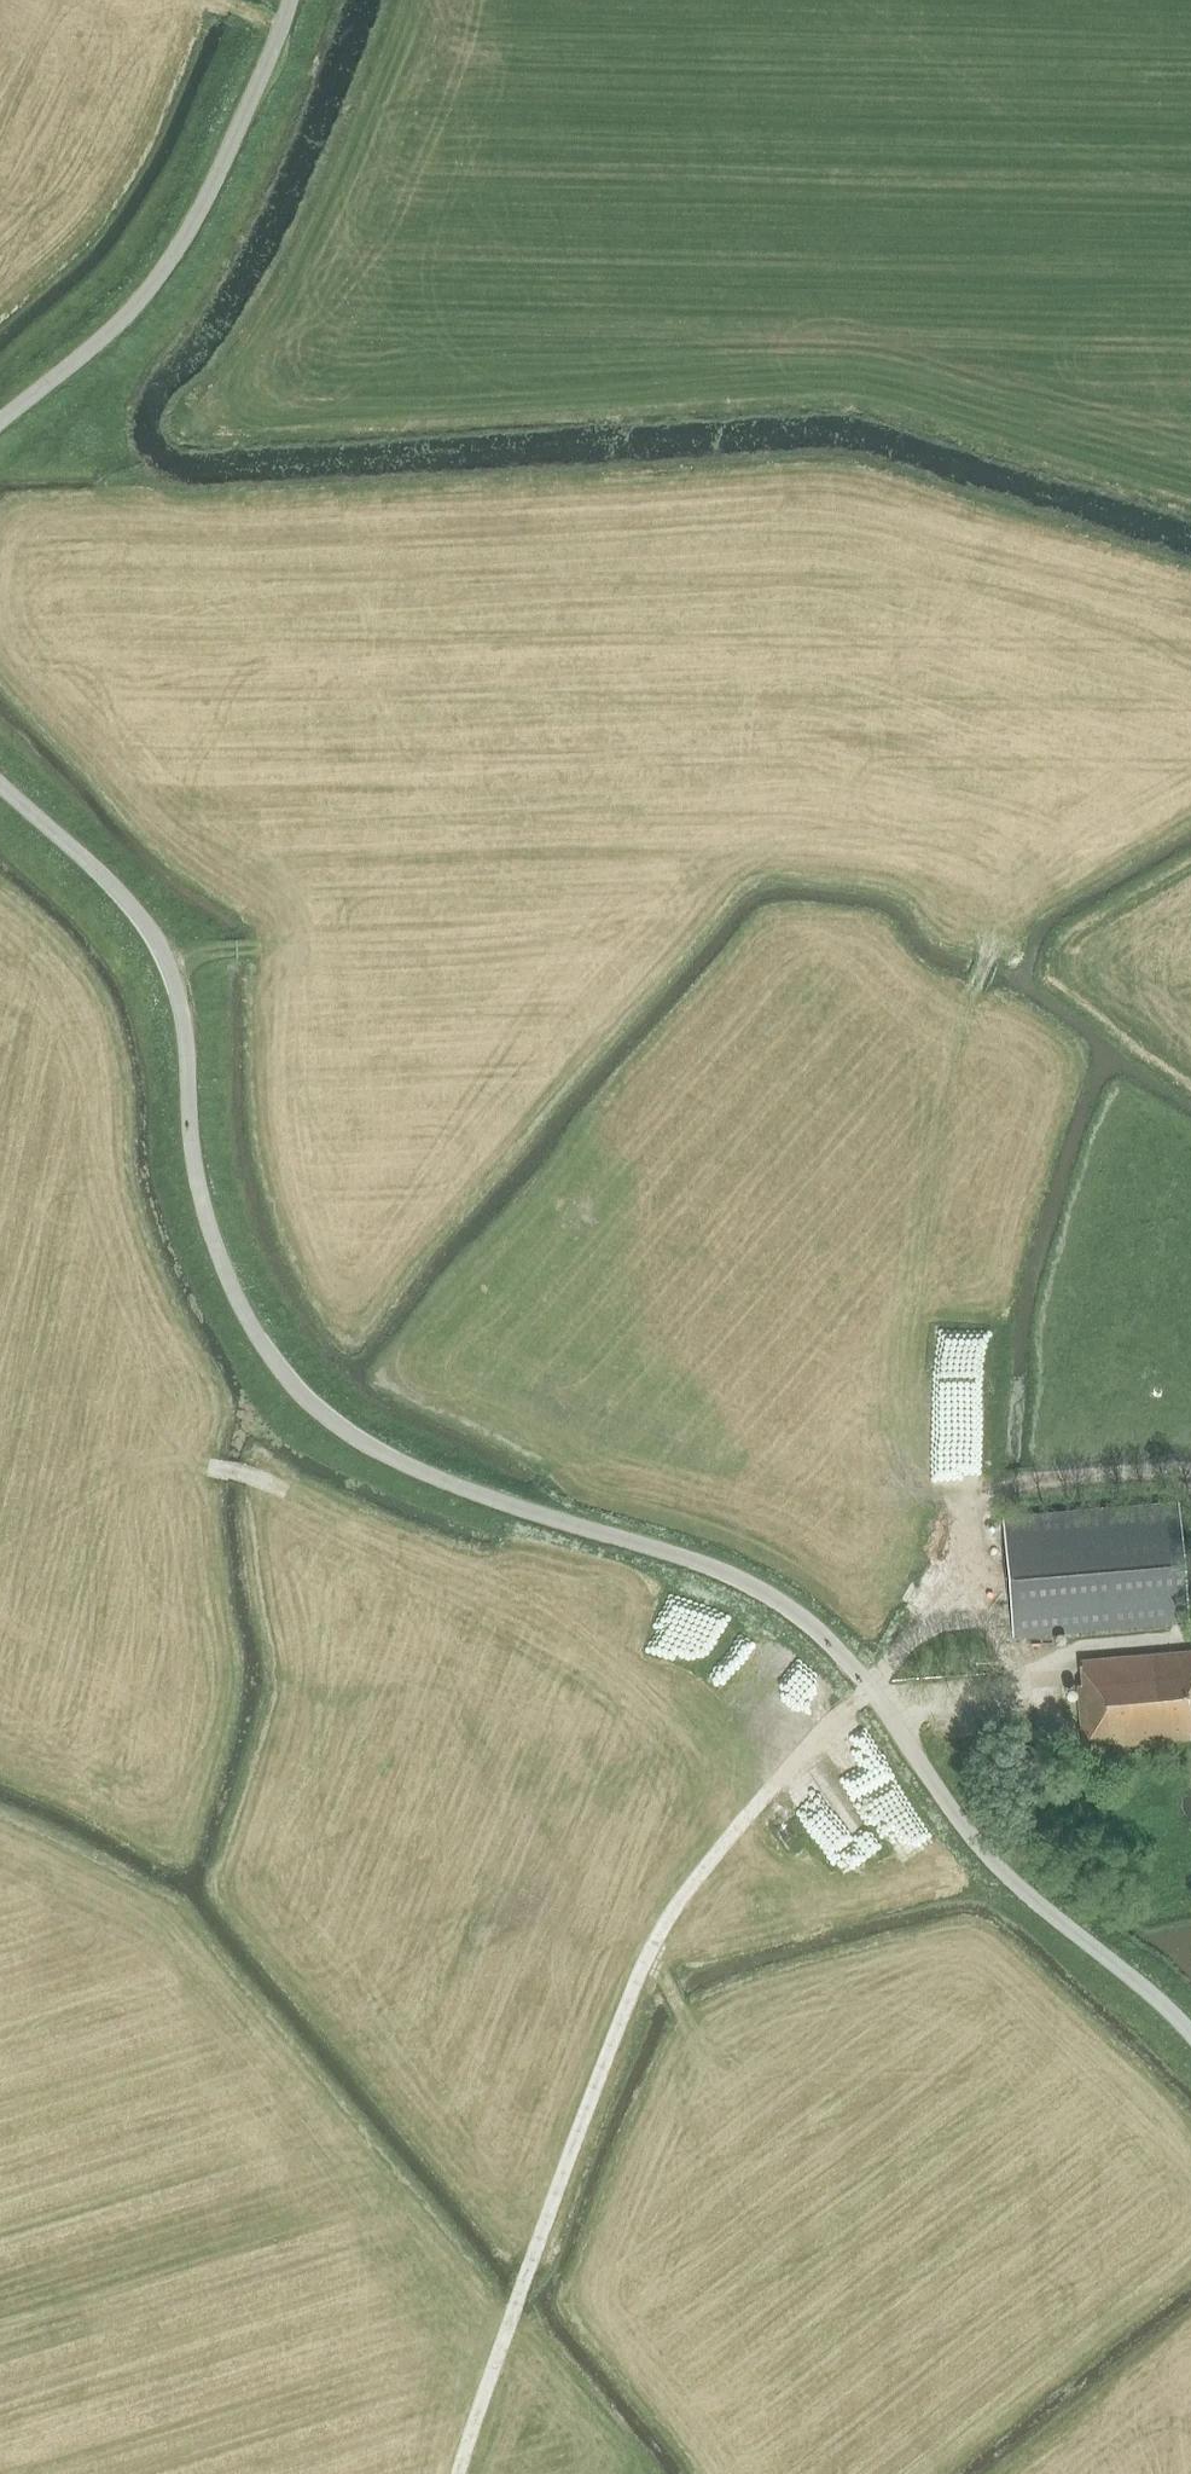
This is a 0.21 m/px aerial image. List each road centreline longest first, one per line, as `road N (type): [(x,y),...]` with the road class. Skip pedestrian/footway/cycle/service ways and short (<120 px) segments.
road 1 (unclassified): [(1190,2032),(999,1870),(854,1664),(803,1619),(712,1566),(476,1494),(381,1453),(338,1426),(287,1375),(230,1283),(209,1222),(190,1139),(183,1021),(161,950),(116,889),(0,782)]
road 2 (unclassified): [(0,422),(128,314),(166,267),(211,189),(289,0)]

